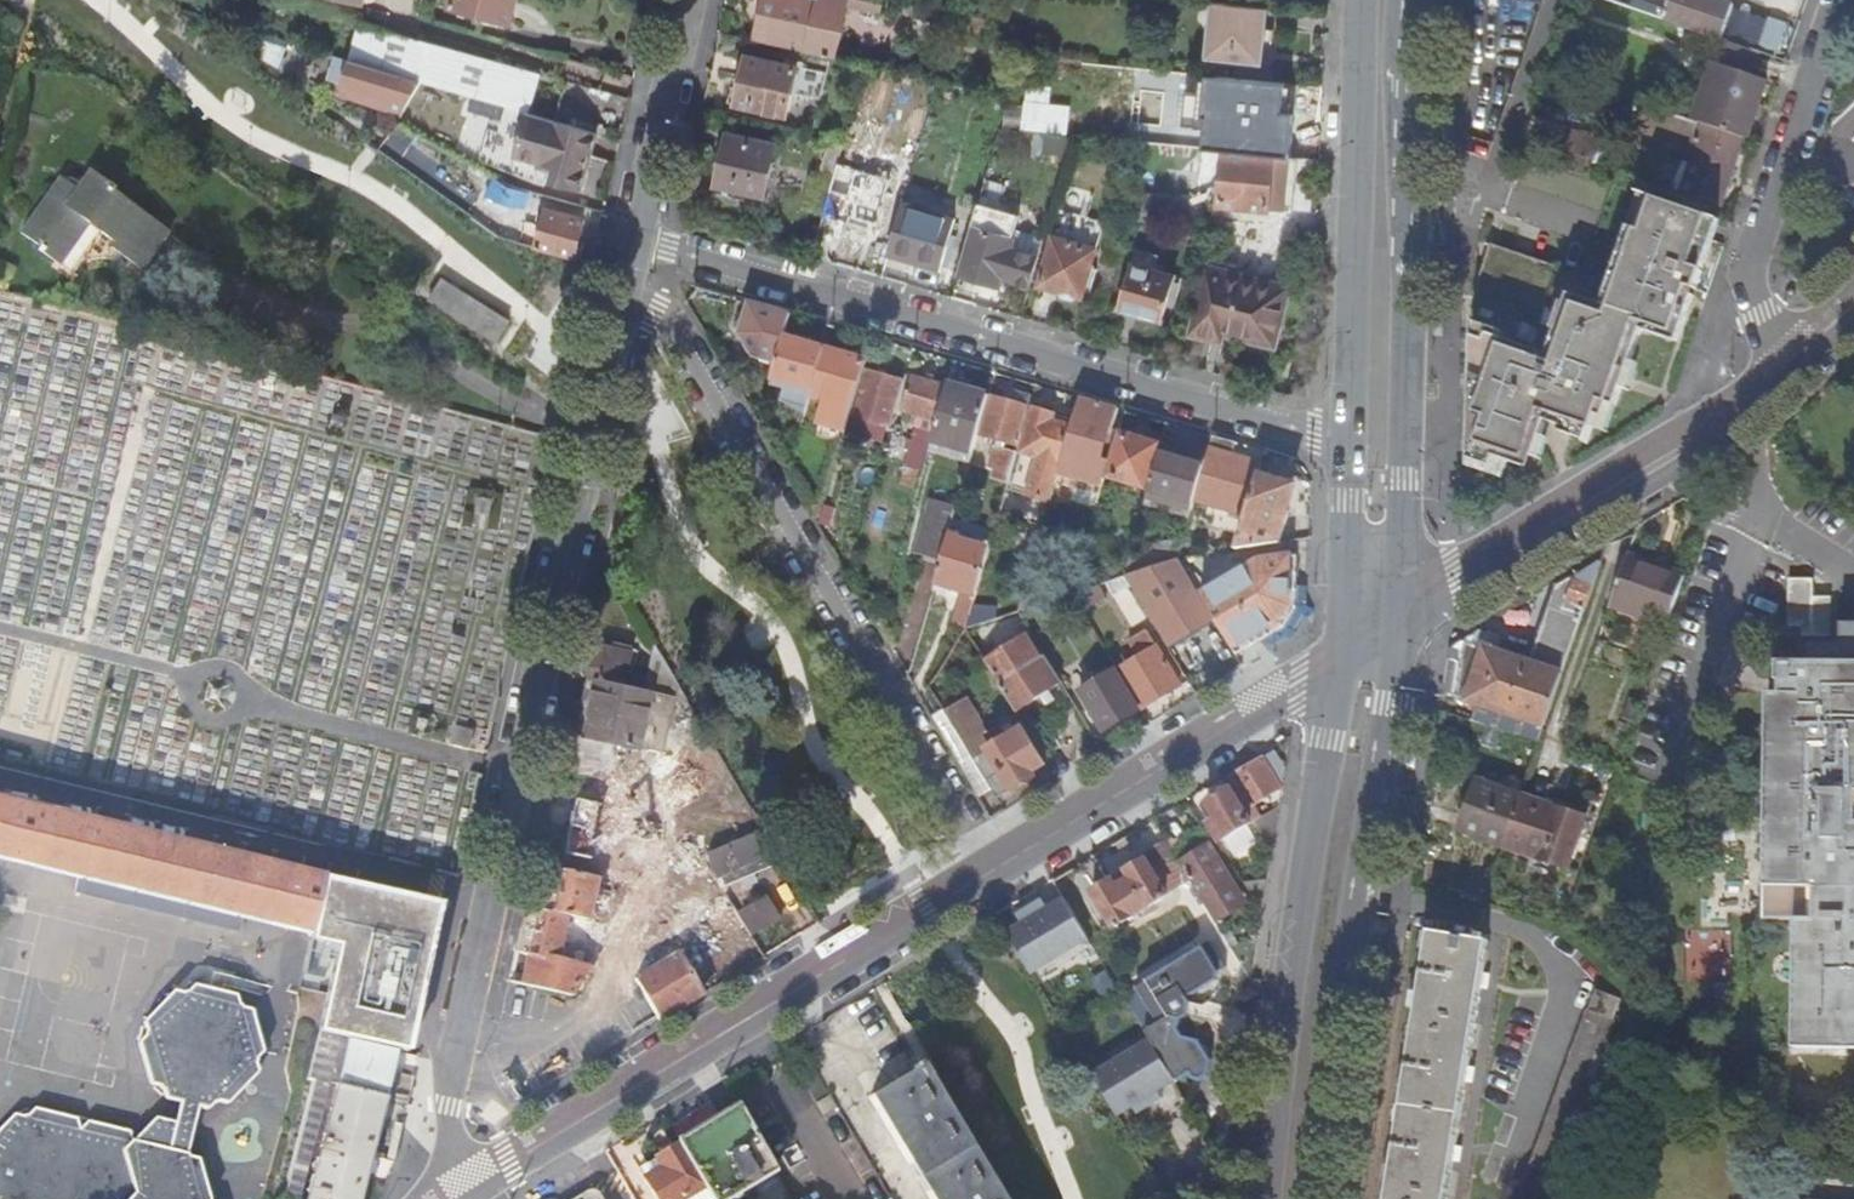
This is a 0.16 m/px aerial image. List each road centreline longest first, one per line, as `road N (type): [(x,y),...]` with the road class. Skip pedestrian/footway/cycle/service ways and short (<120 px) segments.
road 1 (tertiary): [(473,1198),(448,1085),(620,301)]
road 2 (residential): [(1351,441),(636,239)]
road 3 (residential): [(999,879),(666,320),(620,301)]
road 4 (tertiary): [(473,1198),(999,879)]
road 5 (secondary): [(1397,602),(1415,0)]
road 6 (secondary): [(1312,1198),(1395,639)]
road 7 (secondary): [(1342,668),(1261,1198)]
road 8 (tertiary): [(1395,639),(1700,454),(1789,377)]
road 9 (residential): [(1778,354),(1730,399),(1397,602)]
road 10 (secondary): [(1362,0),(1351,441)]
road 11 (tertiary): [(999,879),(1342,668)]
road 12 (residential): [(1778,354),(1749,271),(1840,0)]
road 13 (tertiary): [(636,239),(687,0)]
road 14 (secondary): [(1351,441),(1346,636)]

